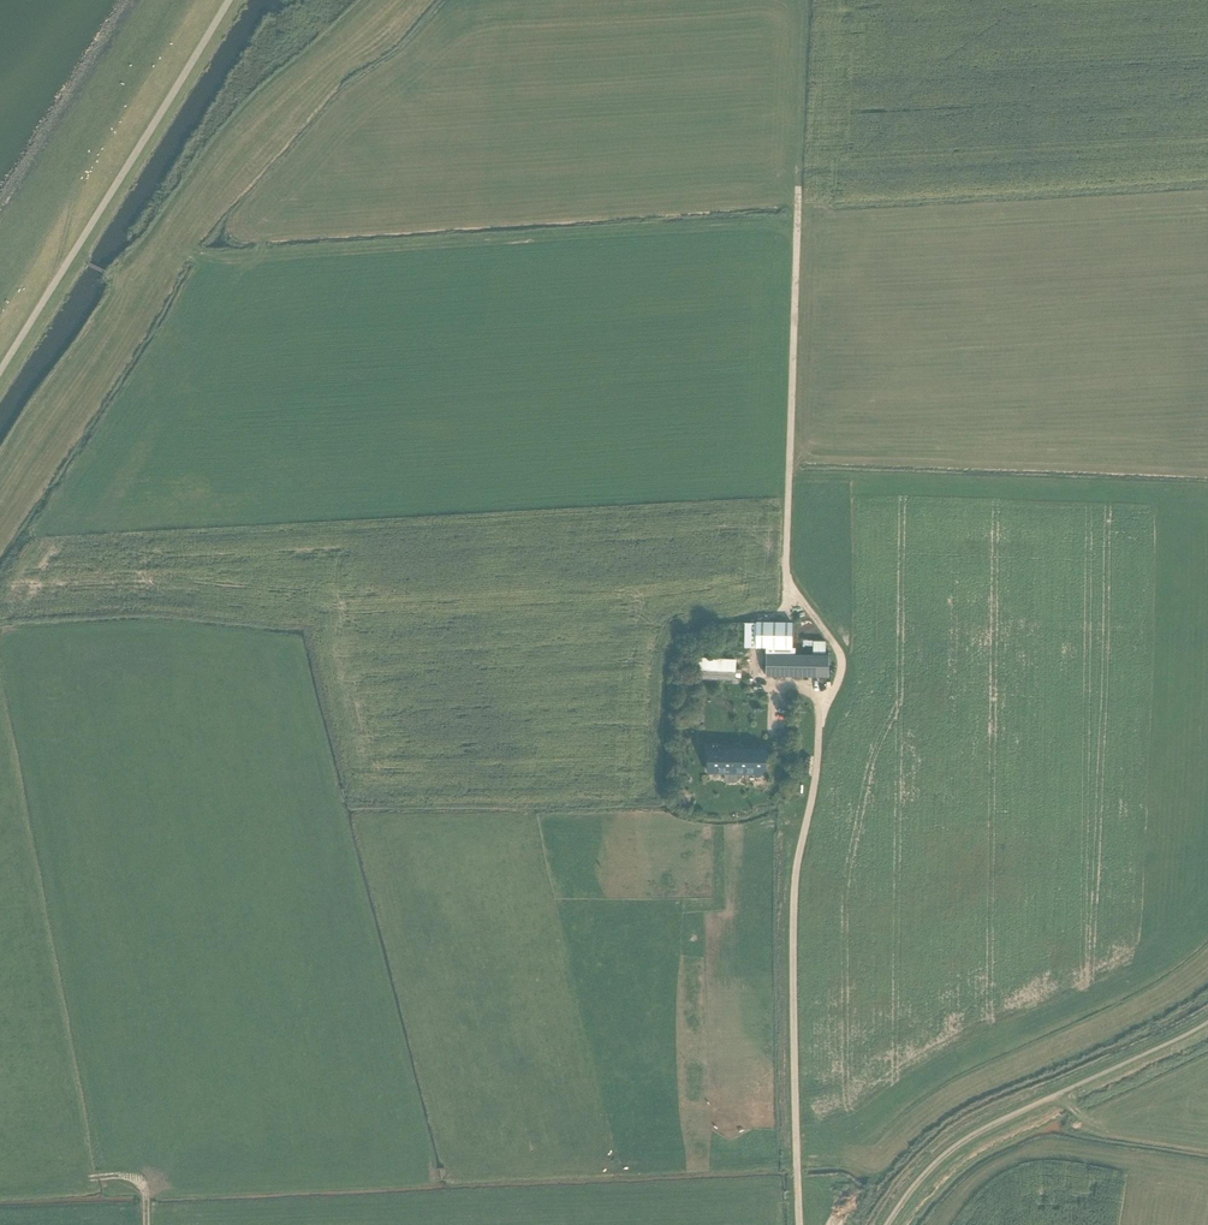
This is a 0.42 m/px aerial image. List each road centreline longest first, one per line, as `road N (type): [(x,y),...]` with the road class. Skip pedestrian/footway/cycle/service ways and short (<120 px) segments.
road 1 (track): [(821,718),(842,654),(788,581),(798,185)]

